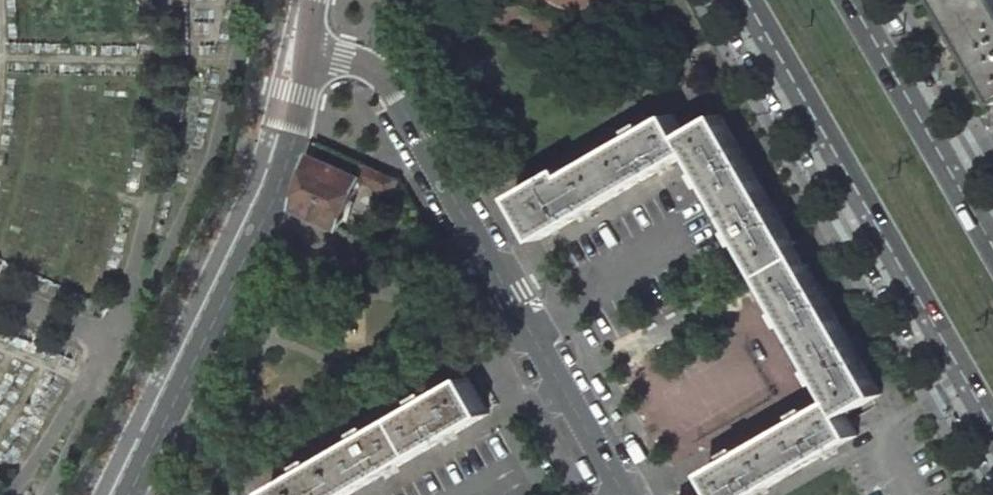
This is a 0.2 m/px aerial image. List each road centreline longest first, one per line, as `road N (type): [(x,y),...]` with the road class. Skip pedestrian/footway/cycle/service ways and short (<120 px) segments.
road 1 (residential): [(309,51),(364,66),(390,84),(621,494)]
road 2 (residential): [(309,51),(276,196),(129,494)]
road 3 (secondary): [(755,0),(992,412)]
road 4 (secondary): [(992,257),(843,0)]

